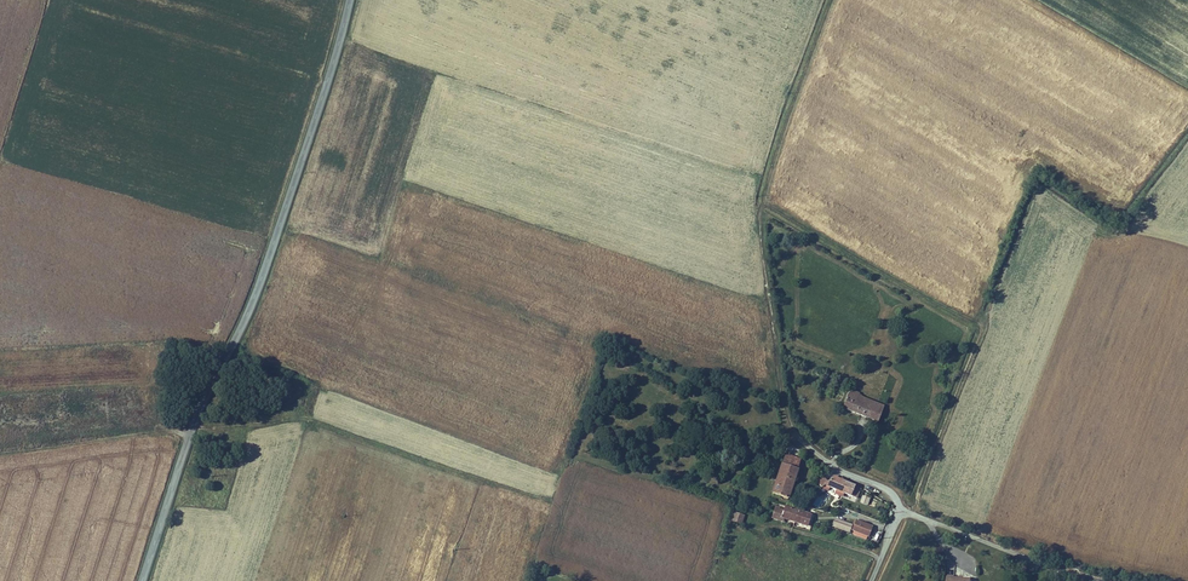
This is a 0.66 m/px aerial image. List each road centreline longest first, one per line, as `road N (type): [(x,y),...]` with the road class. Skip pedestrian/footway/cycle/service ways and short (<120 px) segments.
road 1 (tertiary): [(350,0),(267,264),(193,427),(143,580)]
road 2 (track): [(832,0),(760,213),(806,436),(837,465)]
road 3 (unclassified): [(1055,567),(903,510)]

